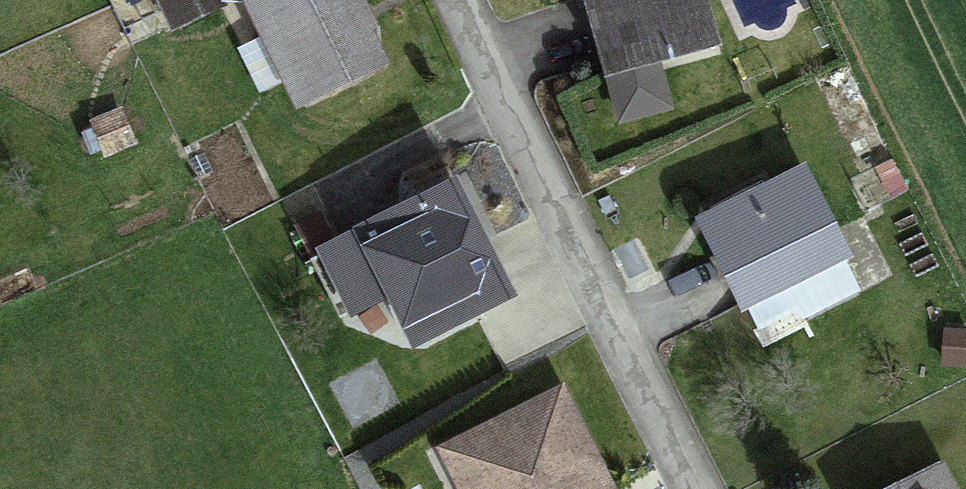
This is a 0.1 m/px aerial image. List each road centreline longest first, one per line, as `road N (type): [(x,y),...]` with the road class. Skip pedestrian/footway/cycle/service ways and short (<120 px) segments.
road 1 (residential): [(692,488),(448,0)]

